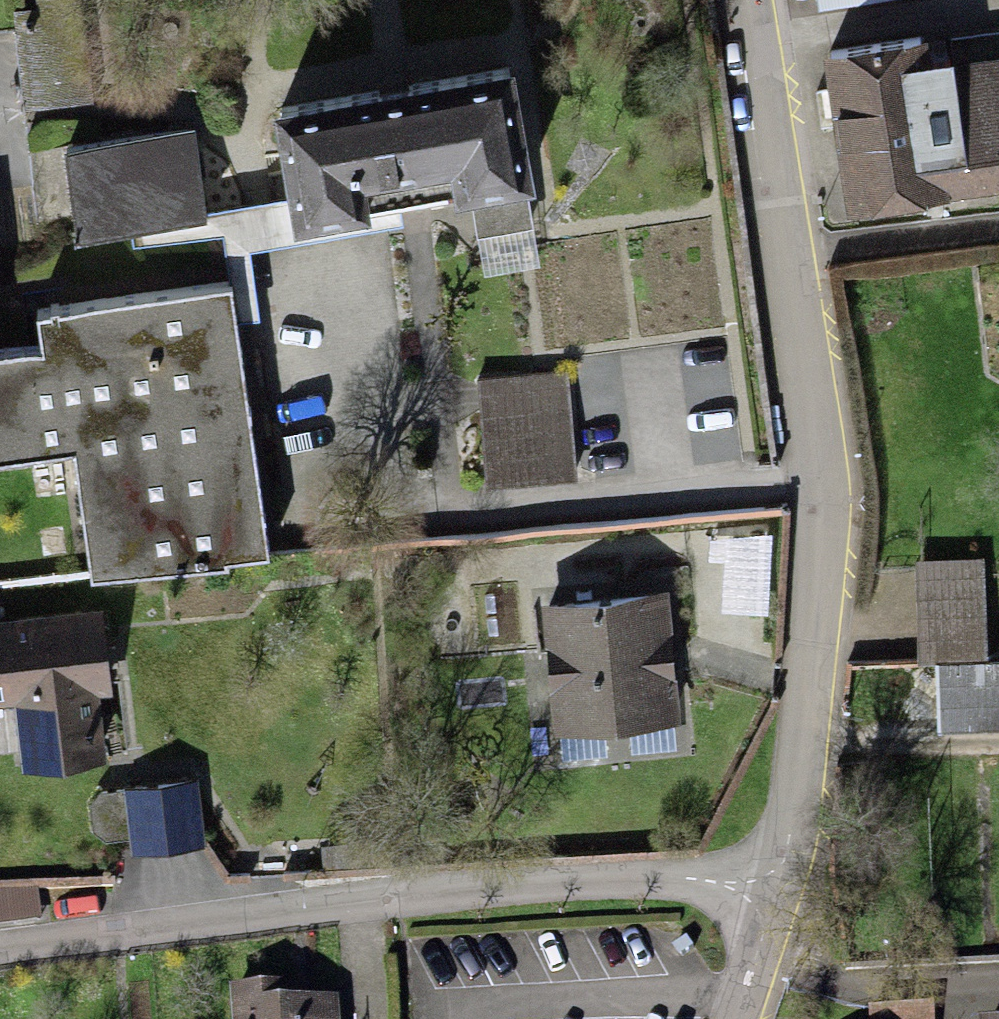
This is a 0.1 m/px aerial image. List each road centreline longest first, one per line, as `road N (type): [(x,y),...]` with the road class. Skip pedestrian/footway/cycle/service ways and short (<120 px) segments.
road 1 (residential): [(748,0),(820,504),(796,804),(776,888)]
road 2 (residential): [(0,950),(510,887),(702,880),(776,888)]
road 3 (residential): [(776,888),(738,1018)]

